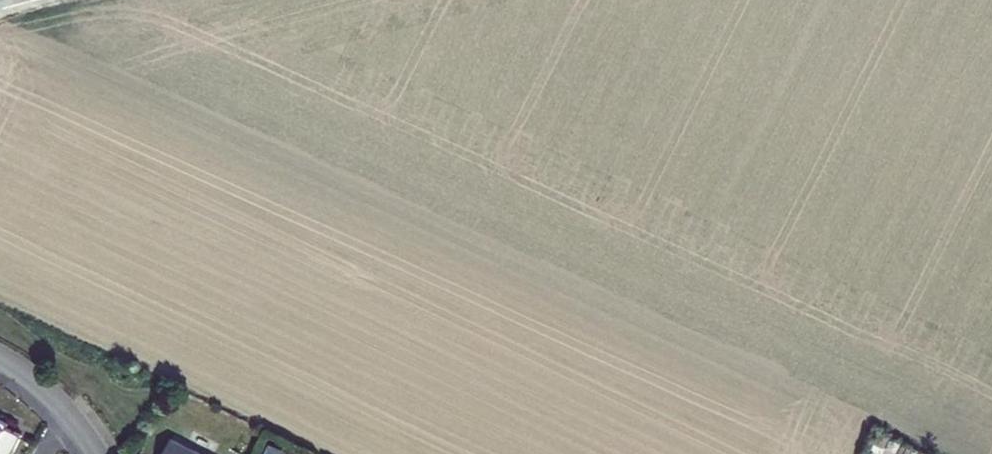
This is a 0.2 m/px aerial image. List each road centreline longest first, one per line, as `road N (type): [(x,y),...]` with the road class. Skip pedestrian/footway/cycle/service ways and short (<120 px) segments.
road 1 (residential): [(0,360),(42,388),(96,453)]

